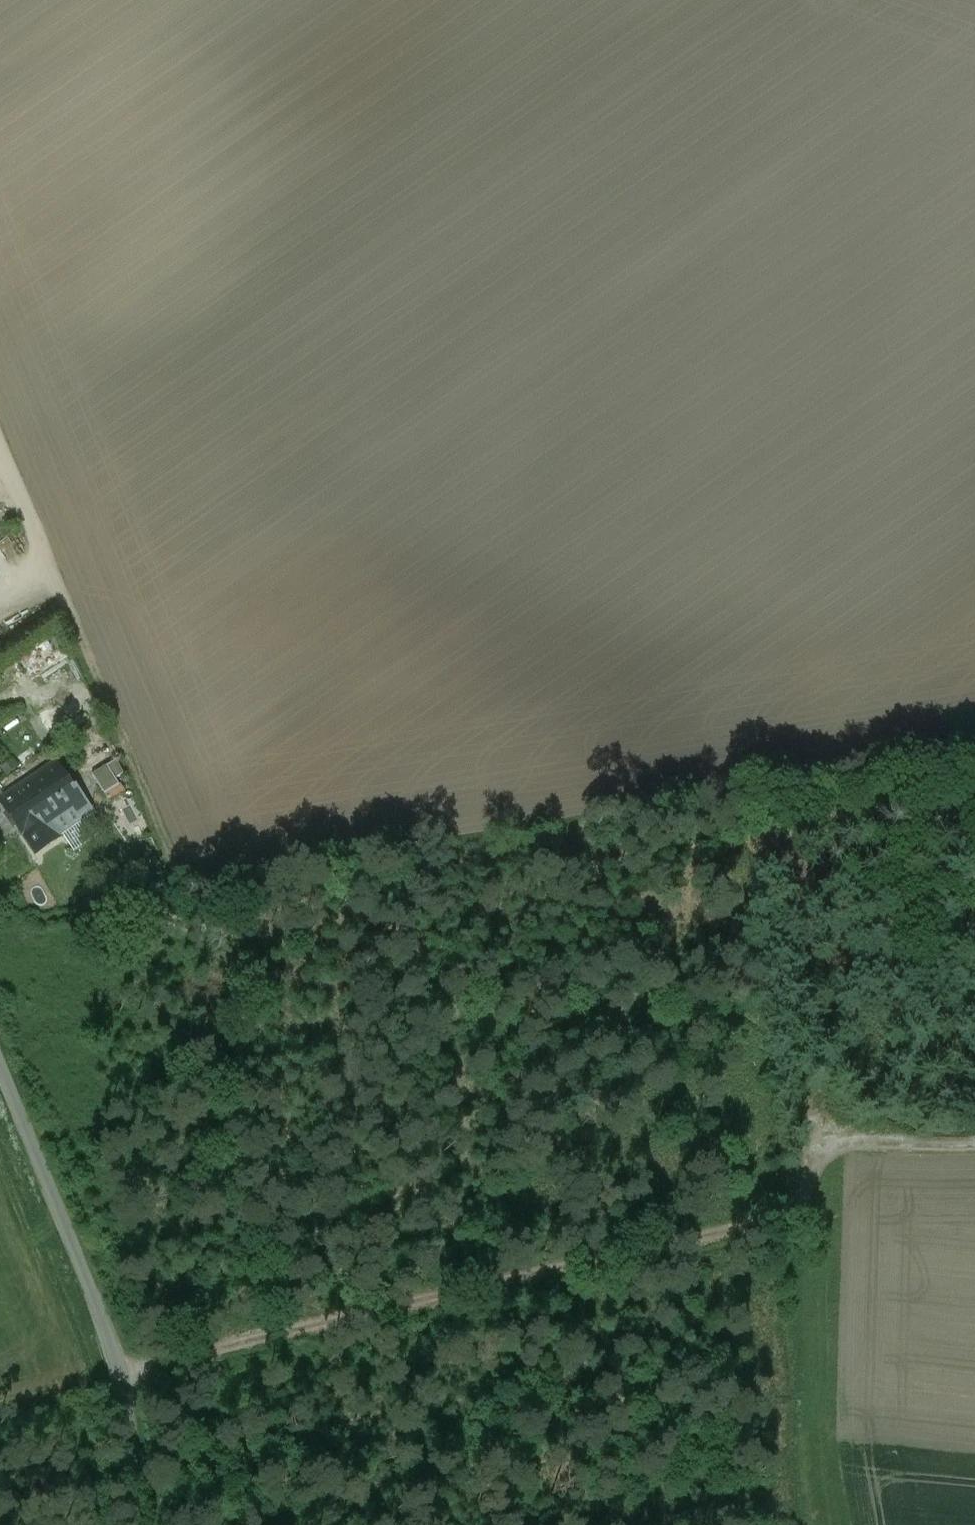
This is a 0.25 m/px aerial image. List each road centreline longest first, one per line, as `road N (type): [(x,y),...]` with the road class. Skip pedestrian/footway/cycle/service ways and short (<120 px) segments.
road 1 (track): [(974,1143),(835,1143),(805,1165),(794,1222),(118,1381)]
road 2 (unclassified): [(0,1088),(123,1392),(144,1524)]

